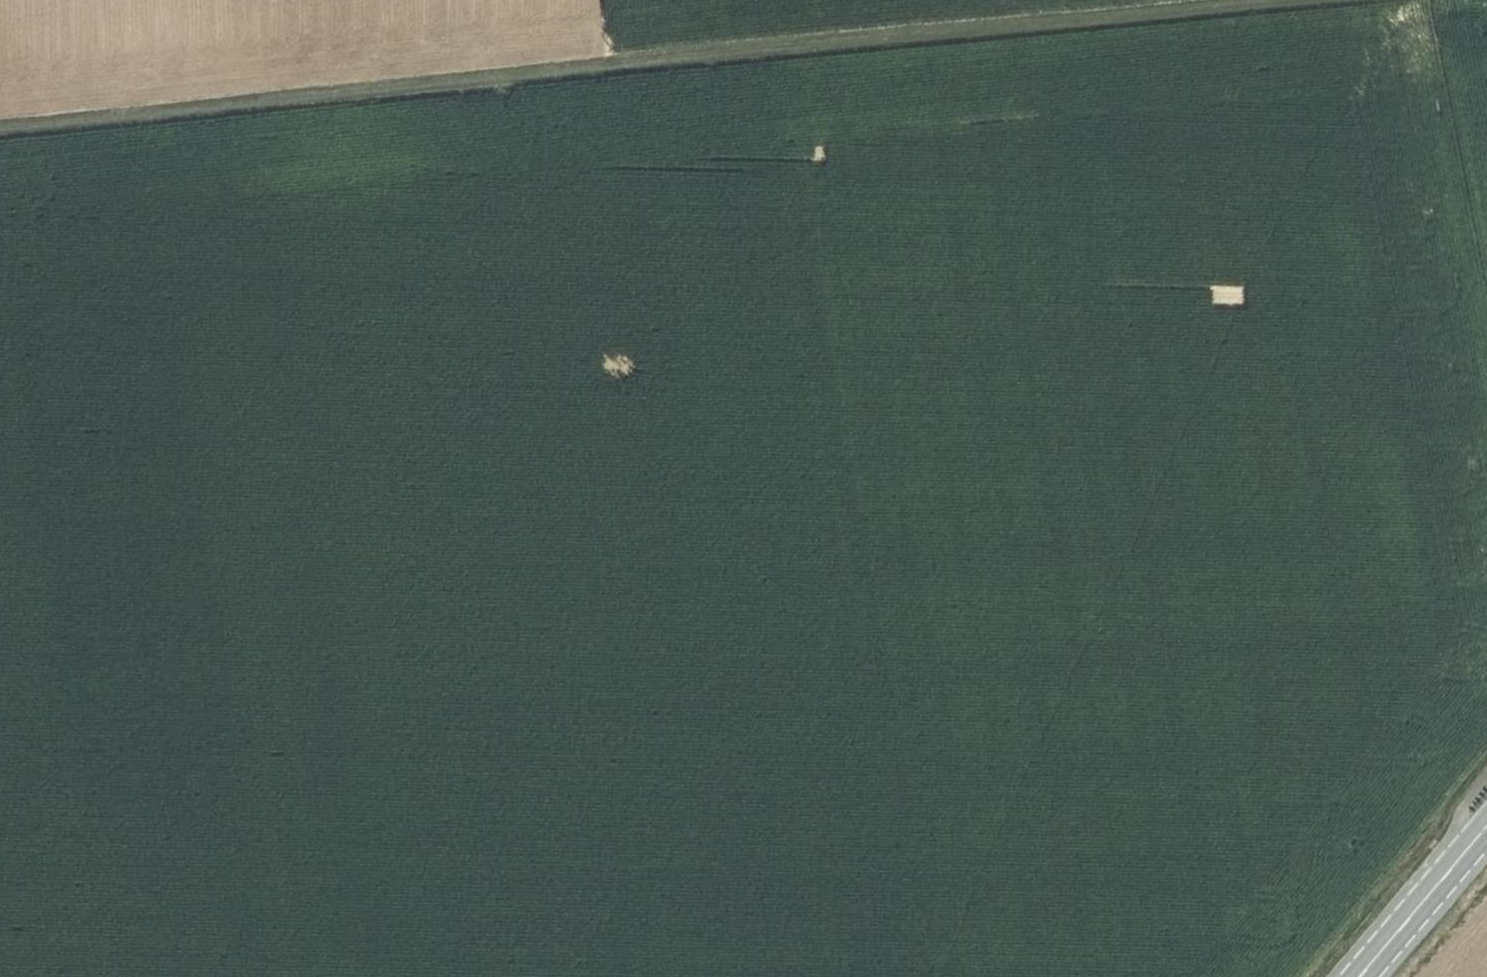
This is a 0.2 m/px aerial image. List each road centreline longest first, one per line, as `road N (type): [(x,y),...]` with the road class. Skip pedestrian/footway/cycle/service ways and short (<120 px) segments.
road 1 (track): [(0,126),(1307,0)]
road 2 (secondary): [(1486,824),(1357,976)]

